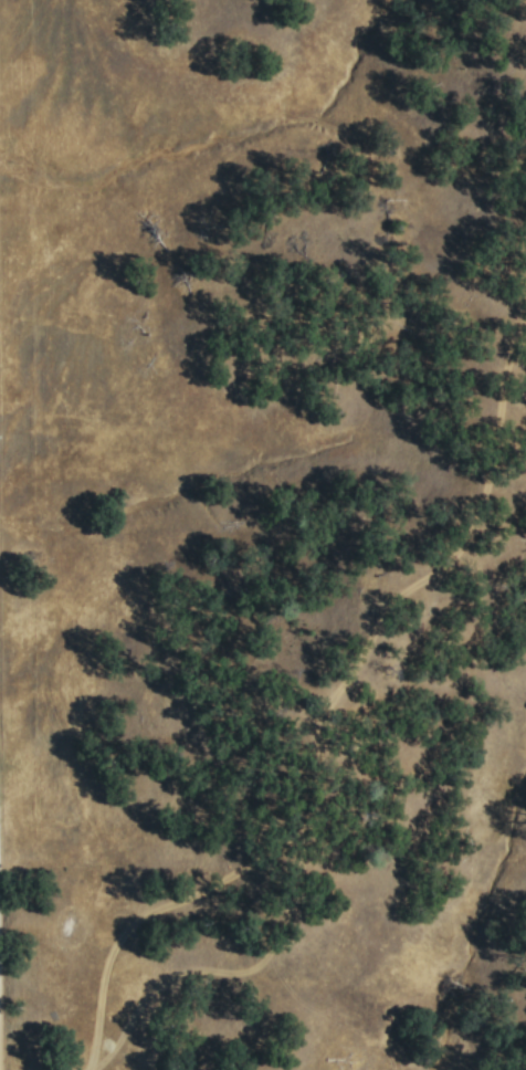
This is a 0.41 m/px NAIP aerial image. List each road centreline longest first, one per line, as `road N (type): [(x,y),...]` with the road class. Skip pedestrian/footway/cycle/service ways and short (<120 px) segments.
road 1 (track): [(525,324),(506,347),(487,463),(459,539),(440,565),(368,618),(308,714),(294,815),(267,852),(124,929),(108,953),(86,1069)]
road 2 (track): [(294,815),(280,893),(254,963),(232,973),(180,973),(147,989),(89,1069)]

